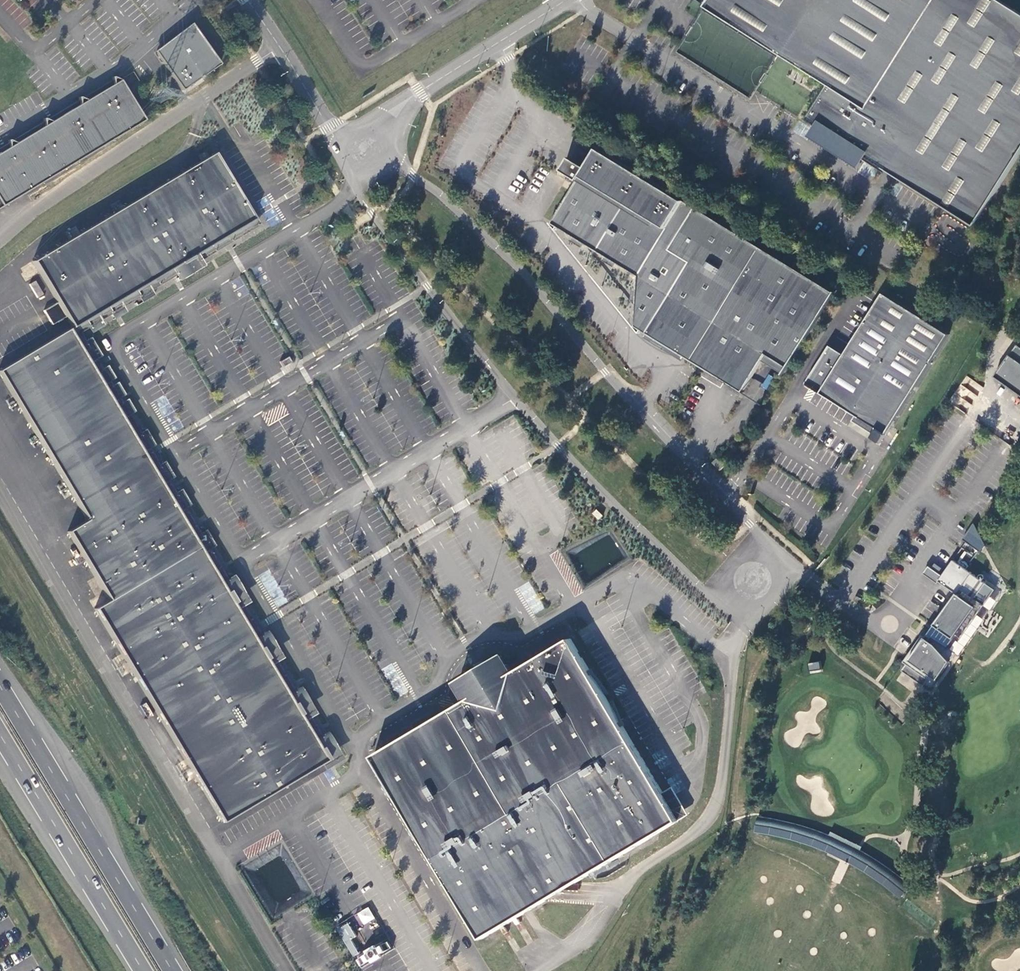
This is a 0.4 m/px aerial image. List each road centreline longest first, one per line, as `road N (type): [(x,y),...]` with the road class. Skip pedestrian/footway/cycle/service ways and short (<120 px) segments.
road 1 (unclassified): [(363,182),(410,262),(515,399),(701,590),(728,594)]
road 2 (unclassified): [(763,555),(753,529),(526,278),(398,157)]
road 3 (trunk): [(172,970),(0,688)]
road 4 (trunk): [(0,736),(143,970)]
road 5 (unclassified): [(384,128),(421,93),(570,0)]
road 6 (unclassified): [(310,101),(240,0)]

